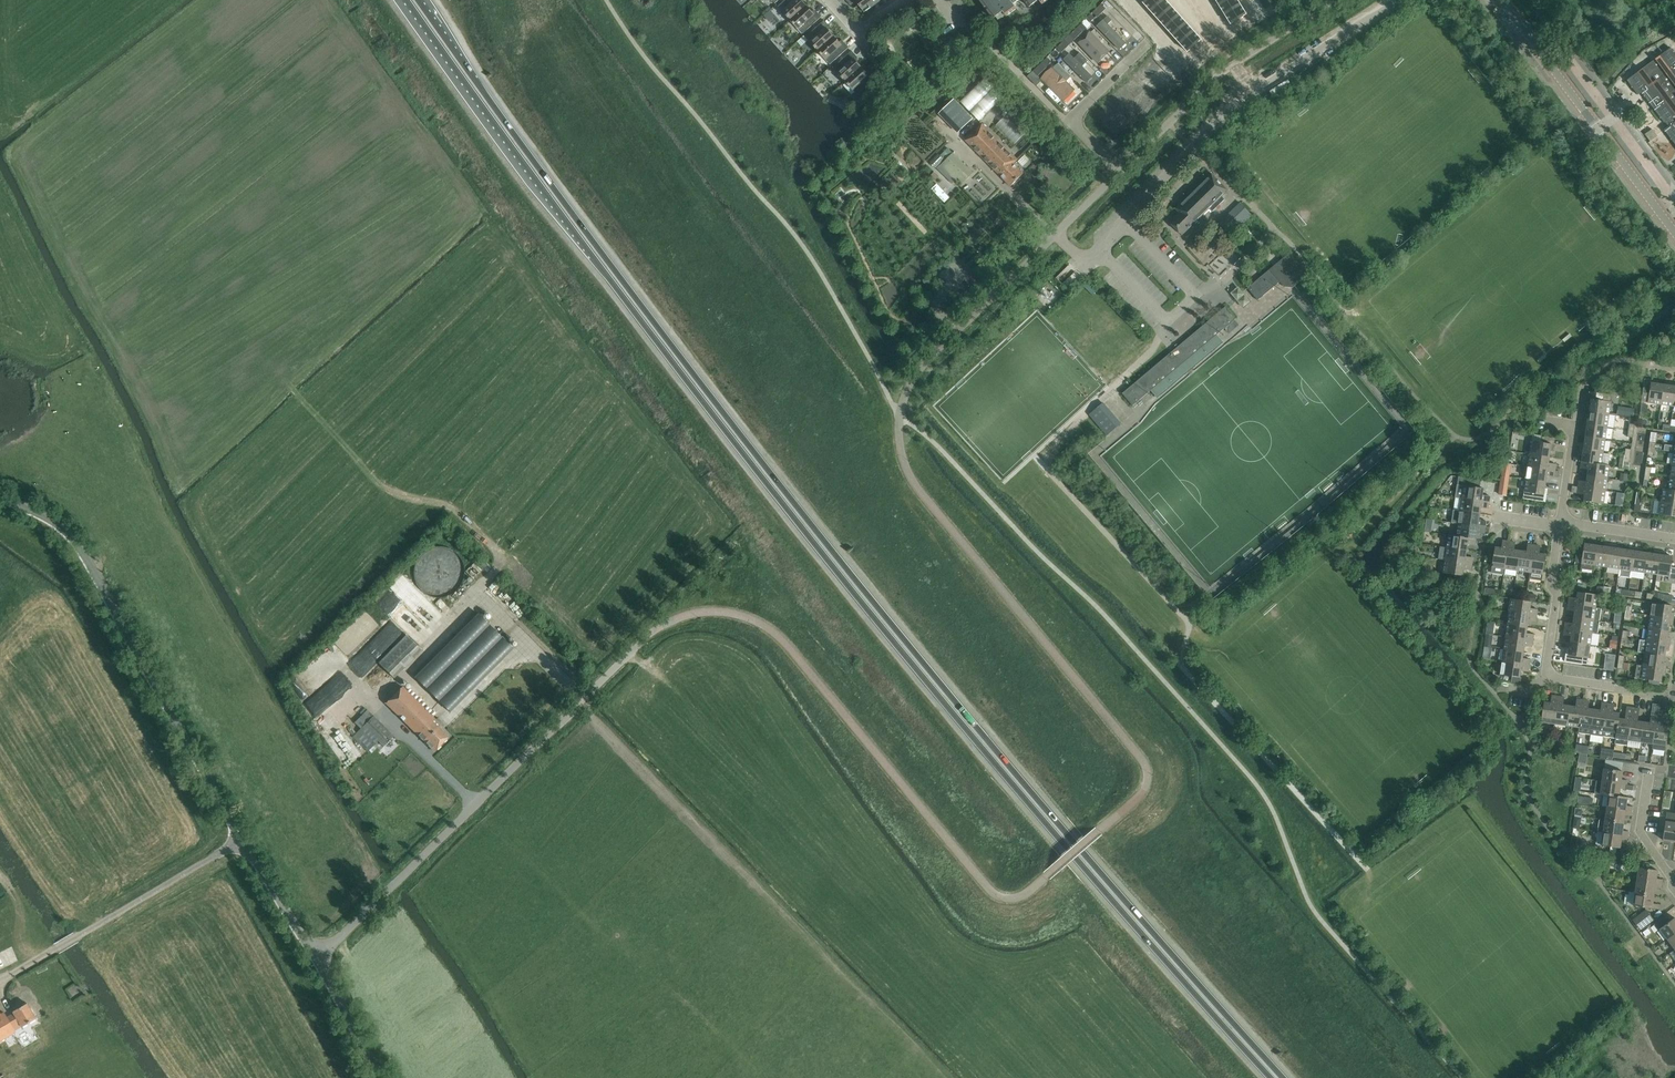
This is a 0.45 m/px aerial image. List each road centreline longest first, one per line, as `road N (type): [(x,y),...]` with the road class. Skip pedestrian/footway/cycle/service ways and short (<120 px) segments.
road 1 (trunk): [(407,0),(786,508),(1061,842),(1273,1077)]
road 2 (trunk): [(1285,1077),(1068,835),(792,500),(419,0)]
road 3 (unclassified): [(317,960),(74,546),(0,501)]
road 4 (unclassified): [(317,960),(636,647)]
road 5 (tertiary): [(1674,233),(1502,0)]
road 6 (unclassified): [(1194,148),(1245,98),(1397,0)]
road 7 (unclassified): [(1168,123),(1229,67),(1336,0)]
road 8 (unclassified): [(1057,234),(1168,123)]
road 9 (residential): [(1546,677),(1561,521)]
road 10 (unclassified): [(1089,262),(1194,148)]
road 11 (unclassified): [(950,339),(1057,234)]
road 12 (unclassified): [(383,1077),(317,960)]

